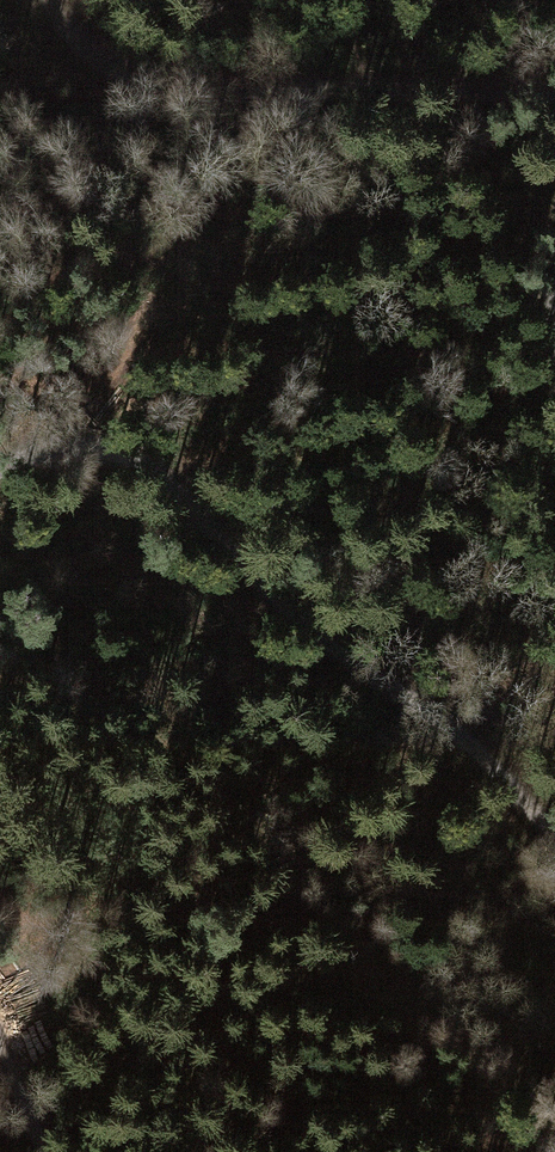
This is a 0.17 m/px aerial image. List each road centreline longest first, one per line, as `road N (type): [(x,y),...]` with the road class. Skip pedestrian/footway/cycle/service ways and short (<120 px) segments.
road 1 (track): [(554,855),(151,471),(28,464),(0,482)]
road 2 (track): [(49,0),(64,50),(163,93),(554,101)]
road 3 (track): [(0,1023),(49,1151)]

